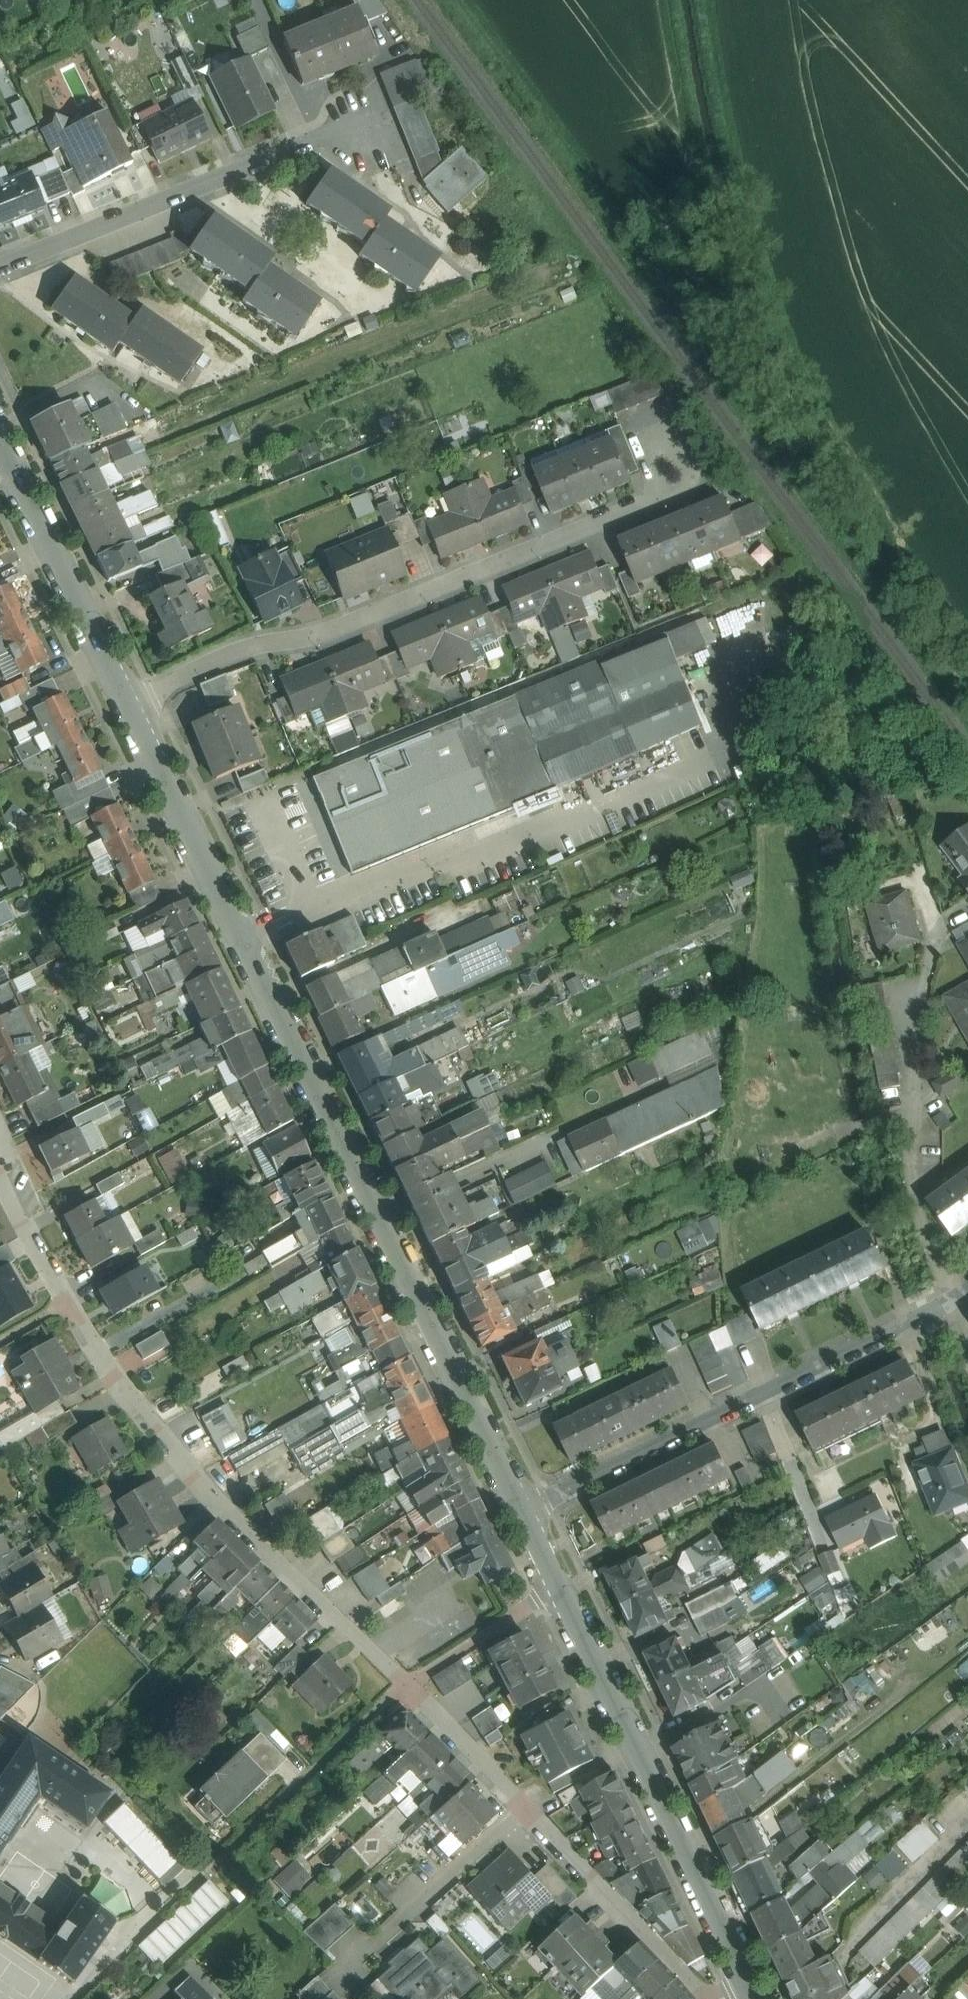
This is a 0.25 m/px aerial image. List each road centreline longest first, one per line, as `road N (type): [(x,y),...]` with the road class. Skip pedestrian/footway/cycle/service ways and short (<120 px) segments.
road 1 (residential): [(128,701),(528,1512)]
road 2 (residential): [(407,1685),(268,1552),(121,1379),(71,1302),(0,1162)]
road 3 (residential): [(128,701),(246,643),(328,632),(701,478)]
road 4 (residential): [(945,1308),(528,1512)]
road 5 (residential): [(561,1586),(756,1990)]
road 6 (residential): [(707,1998),(407,1685)]
road 7 (unclassified): [(366,120),(0,268)]
road 8 (residential): [(0,445),(128,701)]
road 9 (residential): [(561,1586),(407,1685)]

